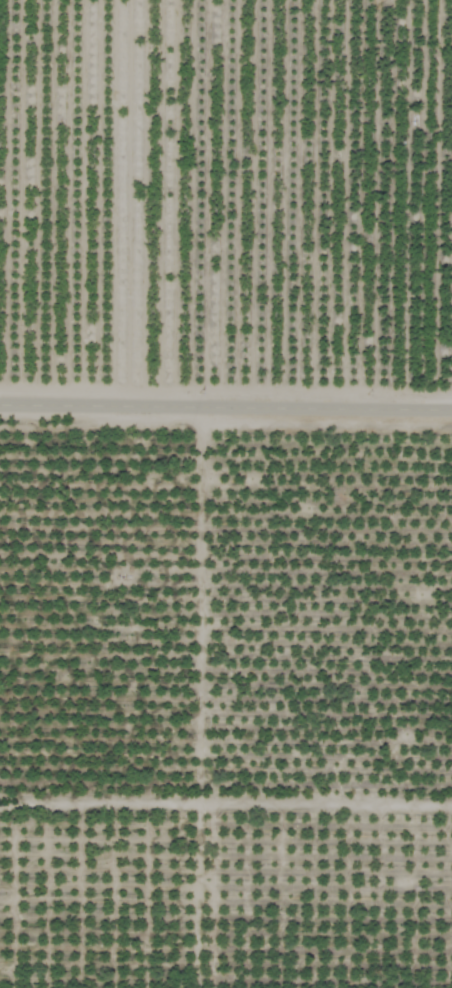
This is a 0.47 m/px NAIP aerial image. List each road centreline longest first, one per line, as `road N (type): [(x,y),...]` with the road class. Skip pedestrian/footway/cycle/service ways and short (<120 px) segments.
road 1 (residential): [(0,400),(451,408)]

